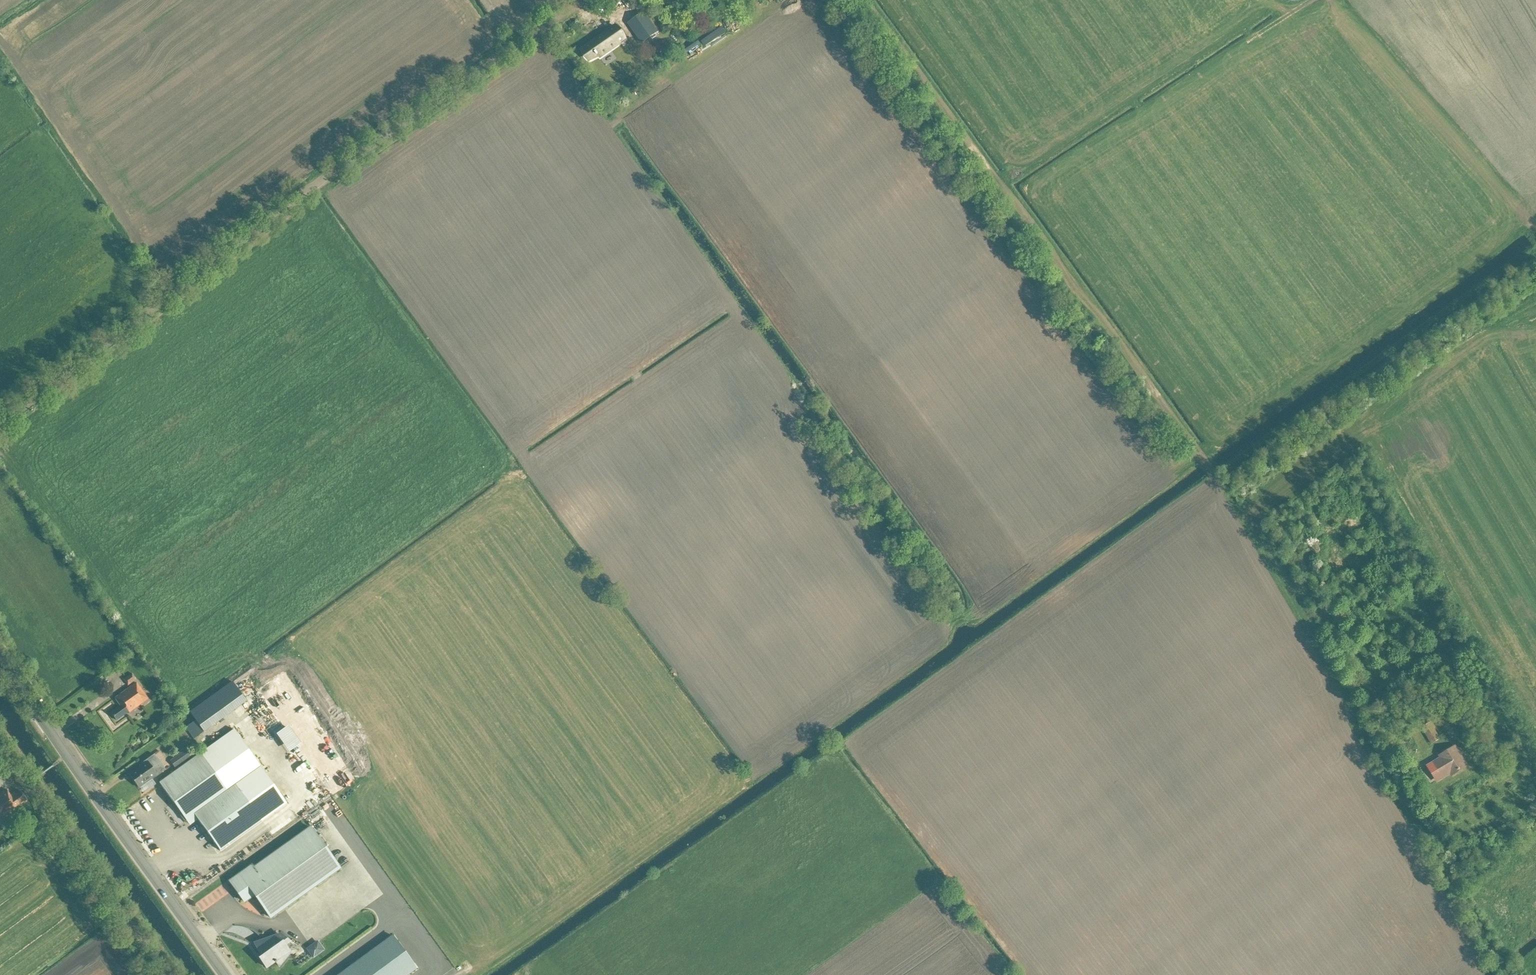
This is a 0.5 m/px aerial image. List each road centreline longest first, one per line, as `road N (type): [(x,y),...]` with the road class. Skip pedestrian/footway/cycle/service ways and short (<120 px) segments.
road 1 (unclassified): [(0,426),(376,142),(581,0)]
road 2 (track): [(866,0),(1213,472)]
road 3 (secondary): [(224,974),(0,663)]
road 4 (unclassified): [(167,974),(0,750)]
road 5 (track): [(1517,974),(1401,778)]

